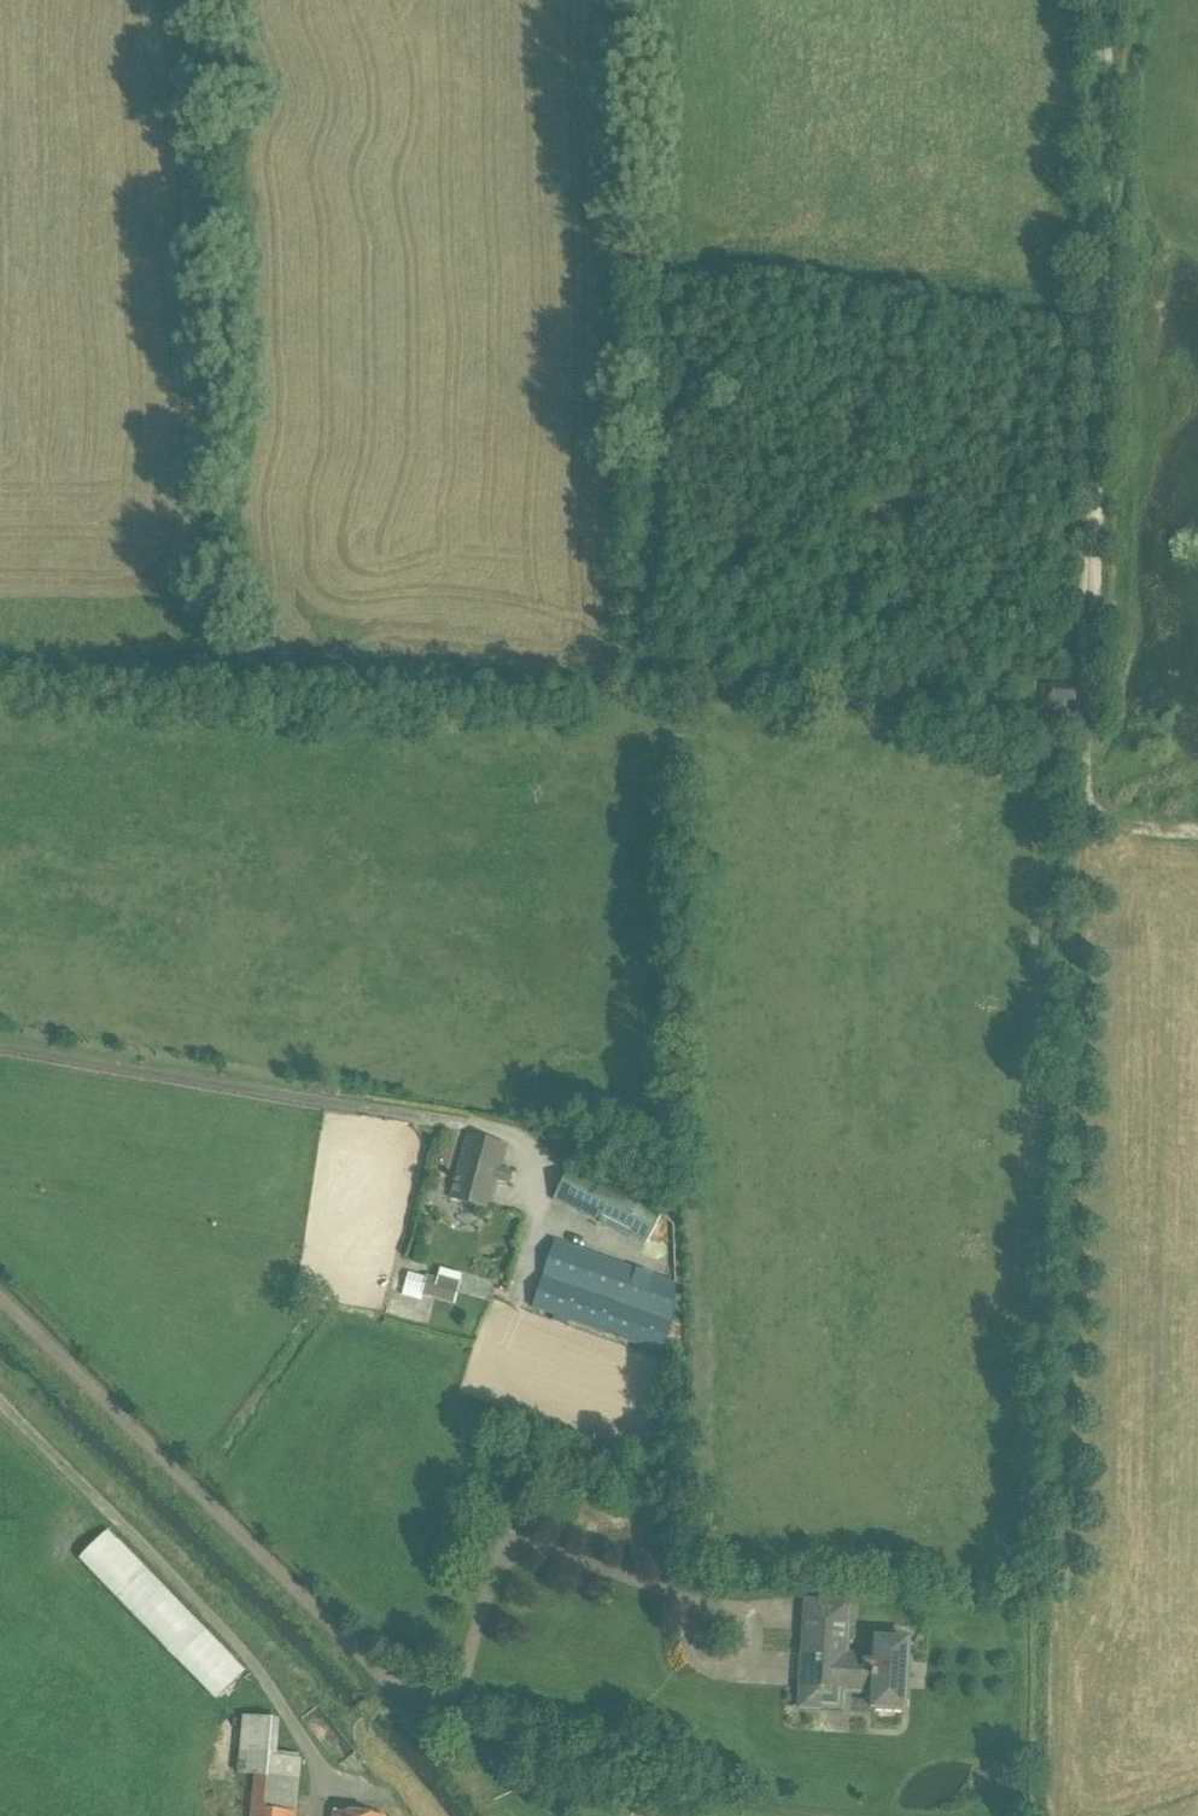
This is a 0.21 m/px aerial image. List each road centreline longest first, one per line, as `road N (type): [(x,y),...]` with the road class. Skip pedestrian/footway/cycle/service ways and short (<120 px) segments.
road 1 (track): [(1106,0),(1088,753)]
road 2 (unclassified): [(323,1815),(330,1776),(261,1671),(0,1396)]

